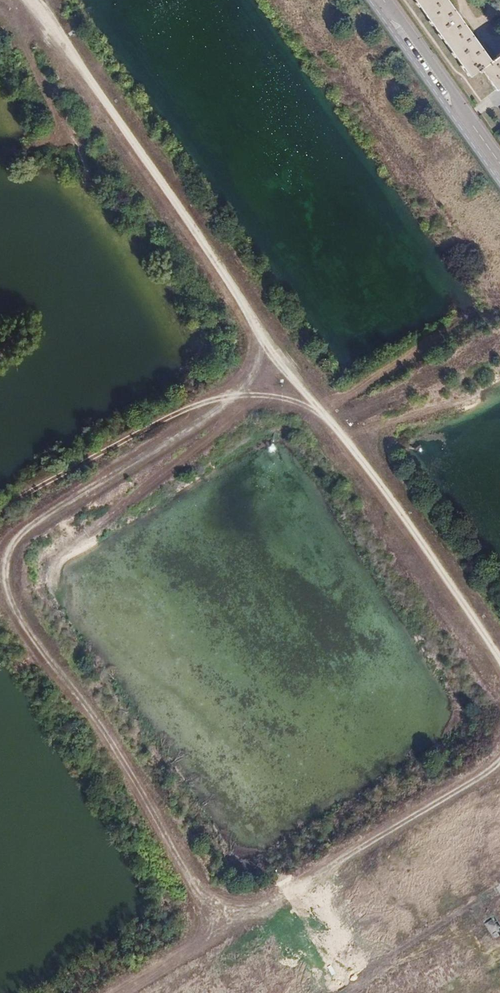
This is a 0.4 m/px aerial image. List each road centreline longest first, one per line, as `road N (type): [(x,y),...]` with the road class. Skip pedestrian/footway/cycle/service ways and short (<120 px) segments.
road 1 (track): [(224,931),(21,623),(6,596),(5,569),(27,532),(235,397)]
road 2 (track): [(121,992),(499,765)]
road 3 (track): [(499,658),(260,318)]
road 4 (track): [(260,318),(30,0)]
road 5 (track): [(235,397),(143,431),(0,512)]
road 6 (residential): [(499,163),(383,0)]
road 7 (track): [(499,892),(332,992)]

